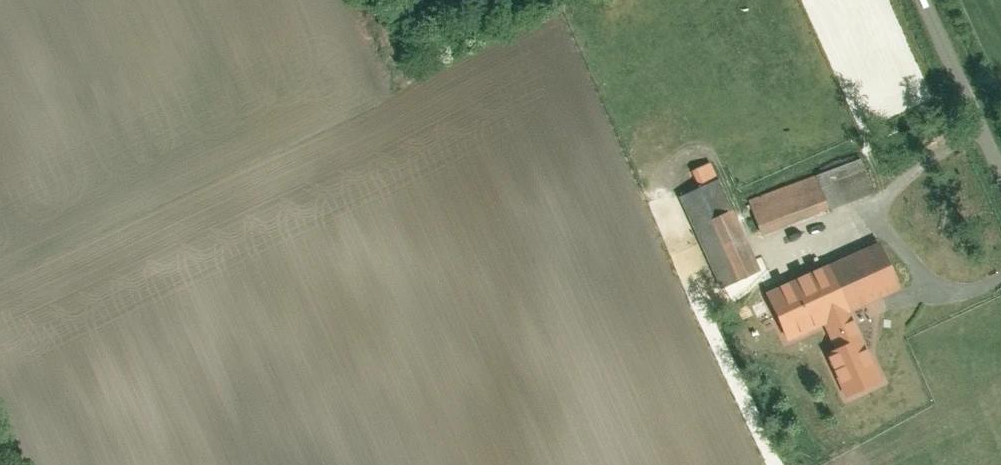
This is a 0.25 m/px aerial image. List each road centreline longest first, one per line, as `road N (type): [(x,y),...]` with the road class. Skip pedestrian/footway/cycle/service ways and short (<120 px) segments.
road 1 (unclassified): [(919,0),(1000,180)]

